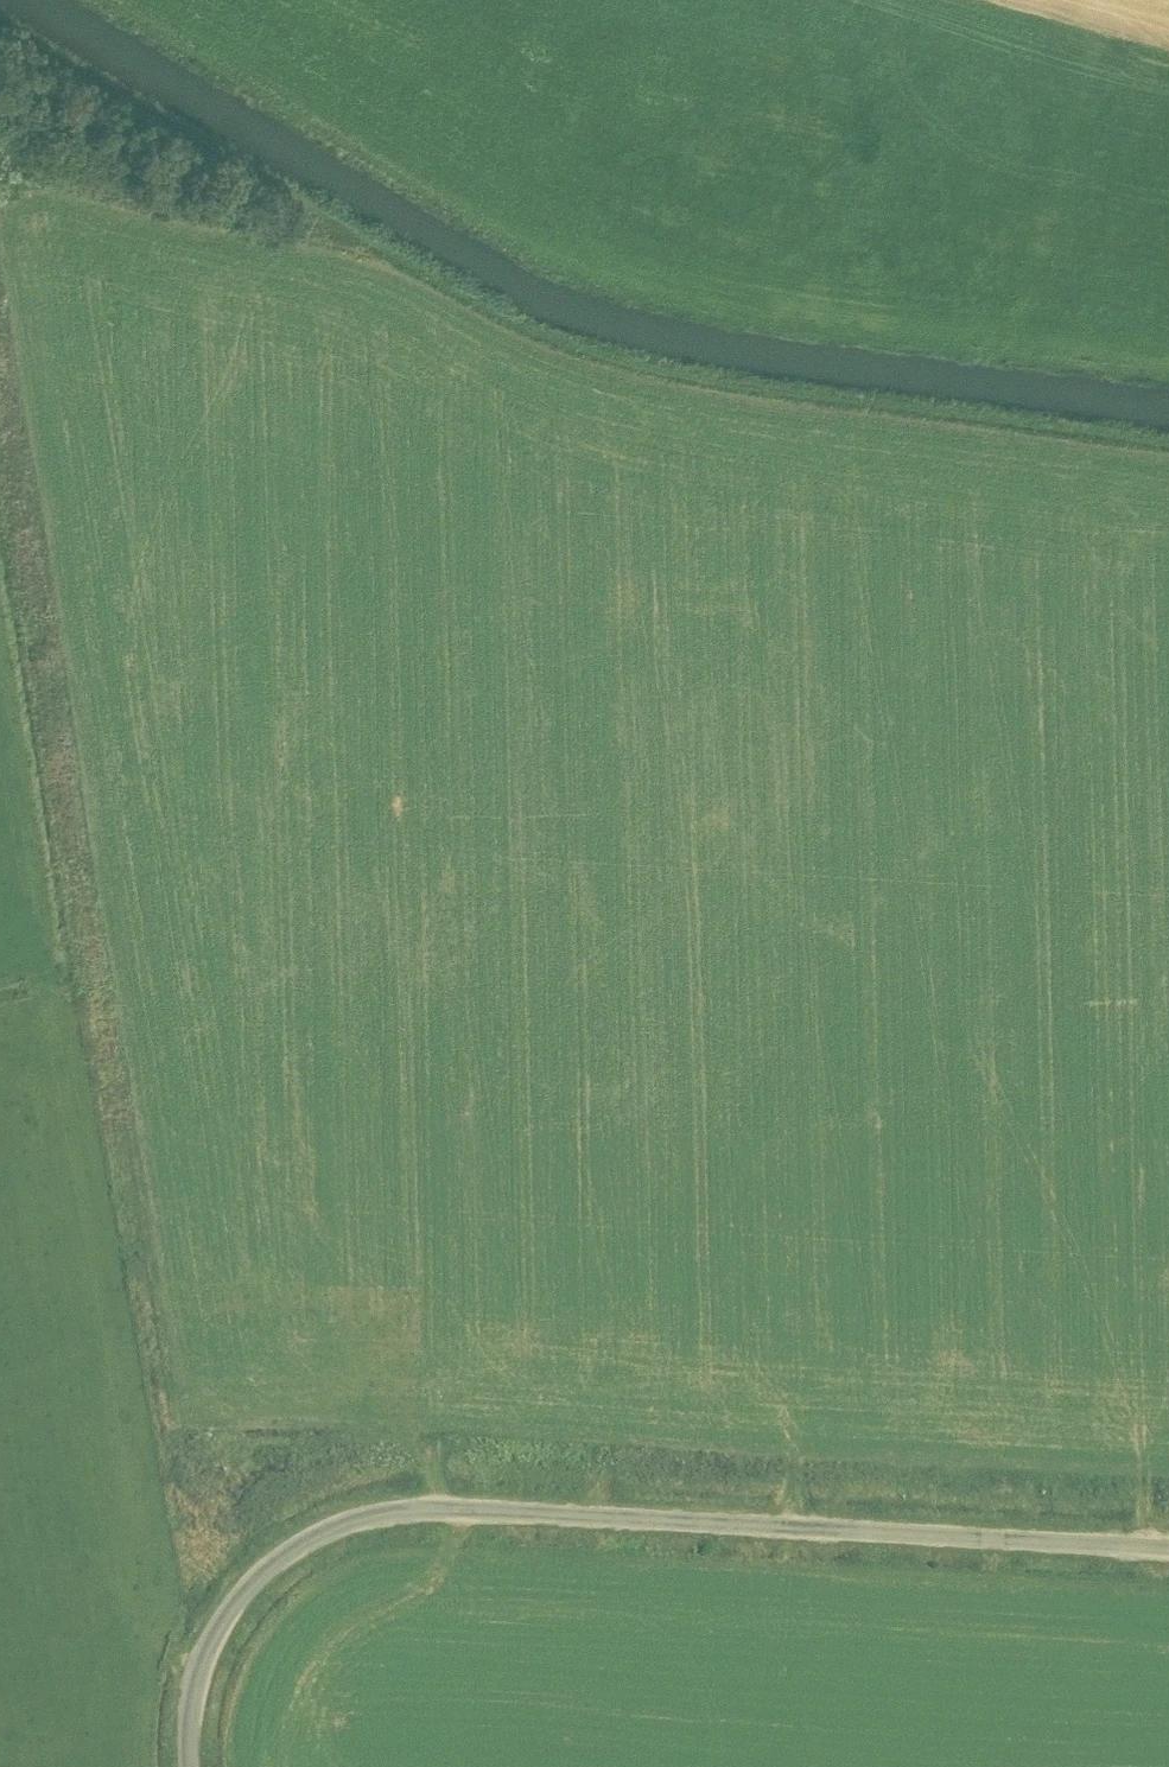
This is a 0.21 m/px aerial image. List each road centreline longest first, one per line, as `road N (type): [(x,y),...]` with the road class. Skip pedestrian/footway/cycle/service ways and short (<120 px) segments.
road 1 (unclassified): [(195,1766),(196,1712),(220,1638),(258,1587),(301,1551),(360,1525),(434,1518),(1168,1559)]

